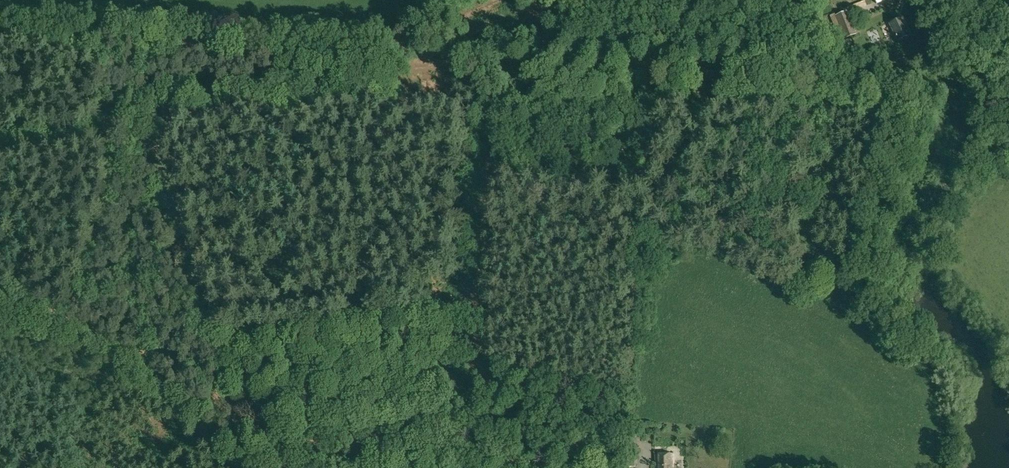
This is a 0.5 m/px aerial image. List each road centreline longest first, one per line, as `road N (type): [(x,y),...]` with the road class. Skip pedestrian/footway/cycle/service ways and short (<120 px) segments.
road 1 (unclassified): [(235,467),(116,354),(0,305)]

